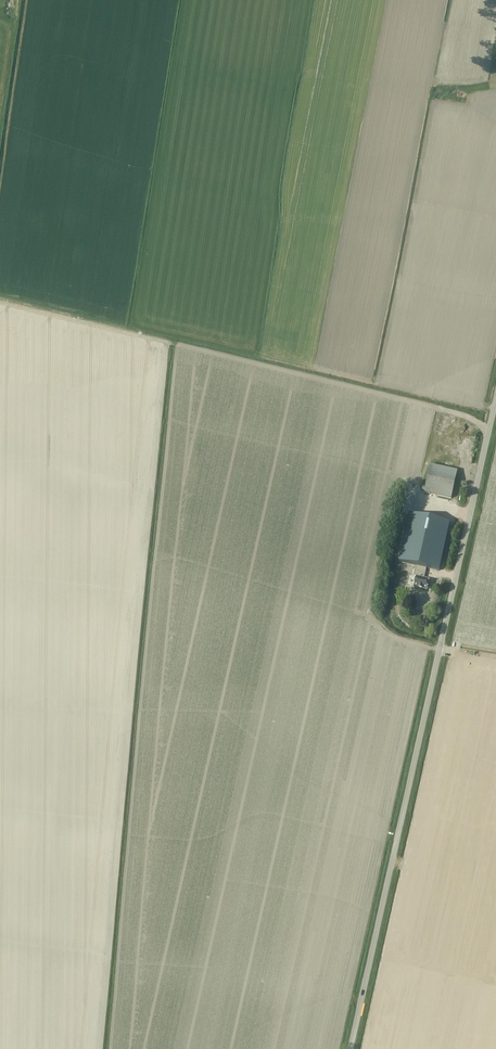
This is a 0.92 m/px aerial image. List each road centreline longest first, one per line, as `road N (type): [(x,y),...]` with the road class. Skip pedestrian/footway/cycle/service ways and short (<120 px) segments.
road 1 (tertiary): [(351,1048),(495,394)]

